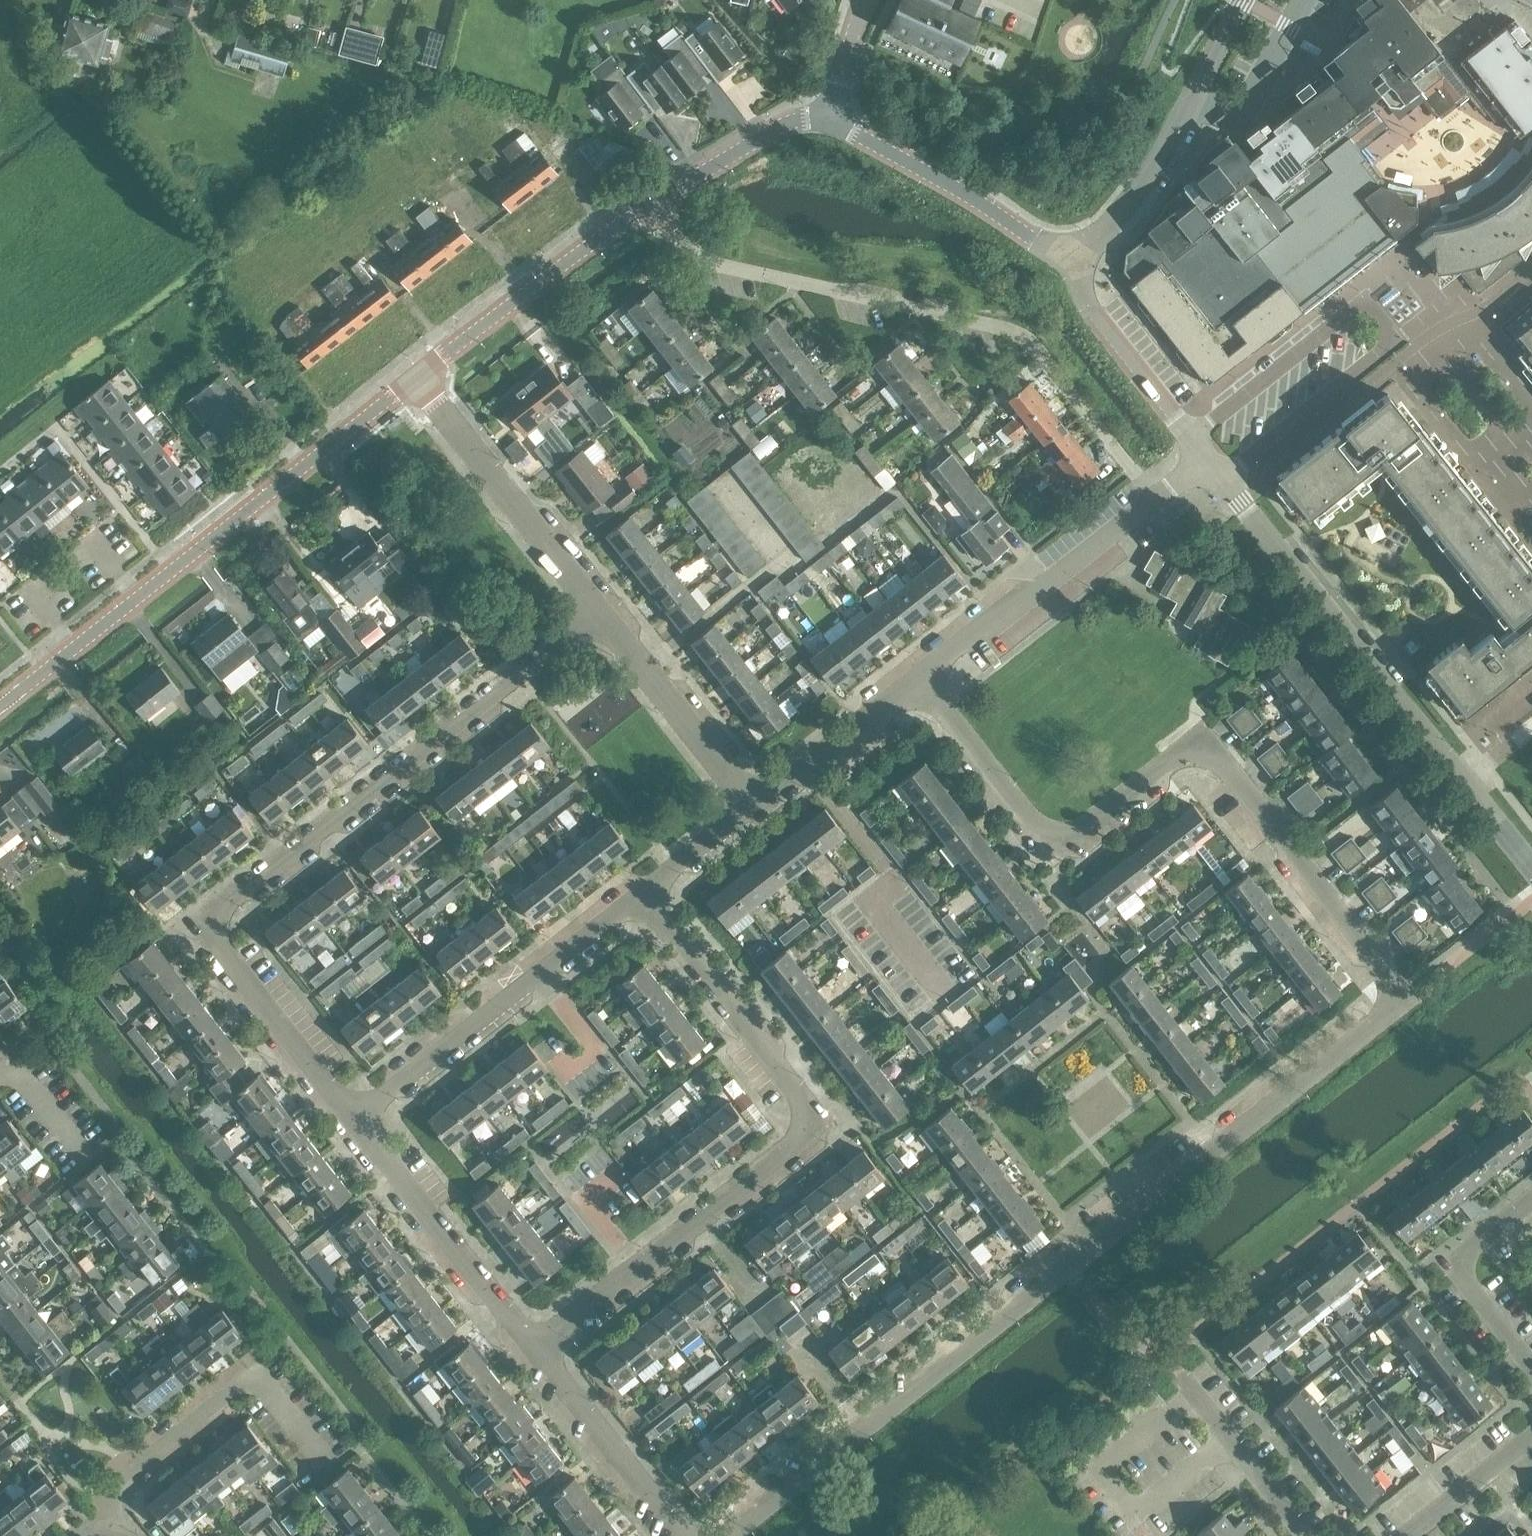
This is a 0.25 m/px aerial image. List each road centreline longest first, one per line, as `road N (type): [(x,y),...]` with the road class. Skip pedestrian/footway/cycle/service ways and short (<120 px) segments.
road 1 (residential): [(707,1535),(1403,996)]
road 2 (residential): [(355,1119),(216,944),(215,927),(223,913),(606,615)]
road 3 (residential): [(1403,996),(1200,740),(1057,852),(918,676)]
road 4 (residential): [(535,1348),(820,1125),(642,896)]
road 5 (residential): [(1153,501),(1012,331),(701,261),(653,204)]
road 6 (tertiary): [(0,707),(415,377)]
road 7 (residential): [(1531,867),(1219,477)]
road 8 (residential): [(1219,477),(1397,341),(1370,306),(1358,304),(1189,436)]
road 9 (residential): [(355,1119),(642,896)]
road 10 (residential): [(325,1458),(256,1375),(129,1476),(116,1529)]
road 11 (residential): [(606,615),(415,377)]
road 12 (tertiary): [(415,377),(653,204)]
road 13 (residential): [(918,676),(1153,501)]
road 14 (residential): [(535,1348),(355,1119)]
road 15 (tertiary): [(1064,263),(1004,216),(829,121)]
road 16 (residential): [(681,1535),(535,1348)]
road 17 (residential): [(753,799),(606,615)]
road 18 (residential): [(1531,1360),(1452,1256),(1531,1193)]
road 19 (residential): [(1189,436),(1064,263)]
road 20 (tertiary): [(1064,263),(1149,175),(1192,99)]
road 21 (residential): [(753,799),(918,676)]
road 22 (tertiary): [(653,204),(784,124),(810,116),(829,121)]
road 23 (residential): [(1182,1378),(1306,1535)]
road 24 (residential): [(1192,99),(1230,116),(1247,108),(1304,0)]
road 25 (residential): [(1404,1535),(1531,1436)]
road 26 (residential): [(642,896),(753,799)]
road 27 (residential): [(0,231),(12,222),(89,316)]
road 28 (tertiary): [(829,121),(869,0)]
road 29 (residential): [(0,1071),(12,1062),(79,1150)]

